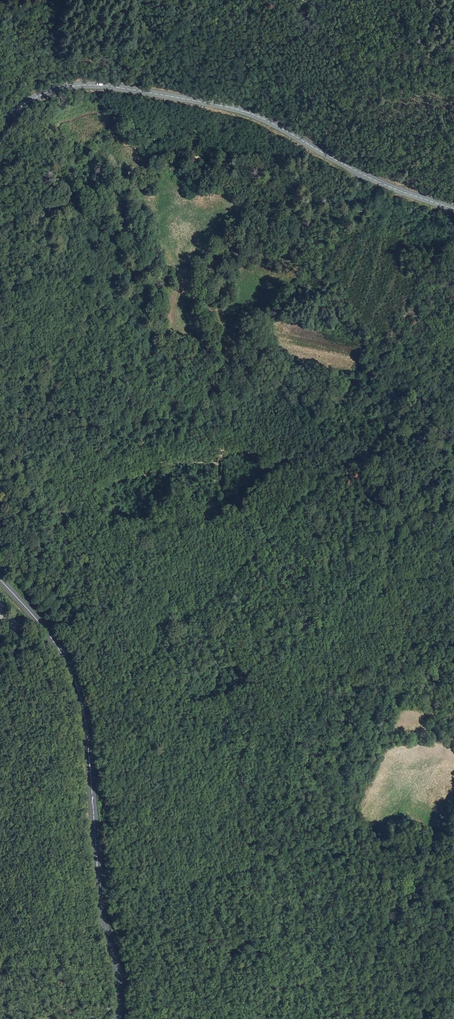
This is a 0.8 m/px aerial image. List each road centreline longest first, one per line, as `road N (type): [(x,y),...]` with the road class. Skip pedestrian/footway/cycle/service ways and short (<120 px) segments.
road 1 (track): [(0,550),(168,666),(221,748),(249,855),(366,1018)]
road 2 (secondary): [(453,209),(367,177),(255,115),(153,93),(65,87),(31,100),(0,133)]
road 3 (tertiary): [(0,580),(46,631),(81,698),(105,927),(119,979),(117,1018)]

